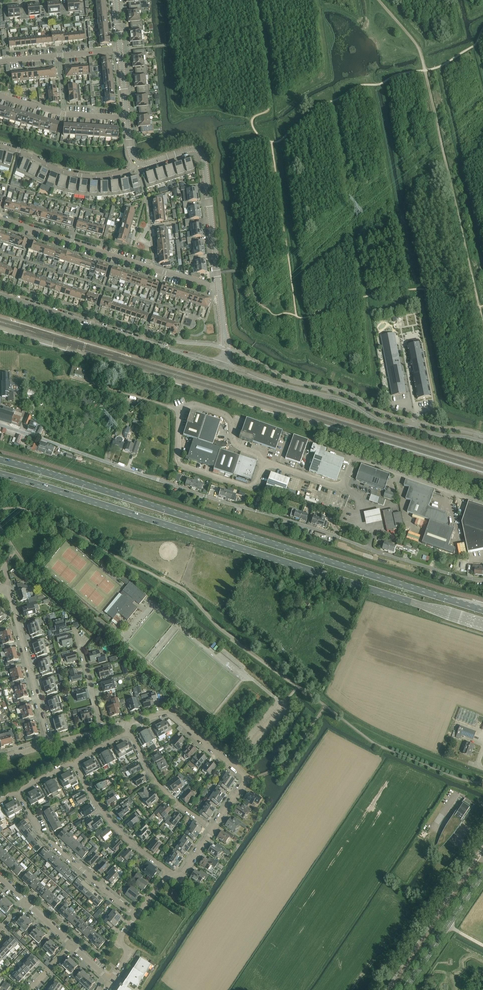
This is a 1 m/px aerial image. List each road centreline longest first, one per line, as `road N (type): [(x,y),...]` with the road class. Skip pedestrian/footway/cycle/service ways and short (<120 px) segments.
road 1 (unclassified): [(482,580),(0,425)]
road 2 (primary): [(482,610),(0,460)]
road 3 (primary): [(0,474),(482,623)]
road 4 (tertiary): [(482,443),(391,424),(348,402),(224,368)]
road 5 (unclassified): [(267,463),(236,446),(226,416),(191,405),(182,411),(181,465),(247,487),(259,482)]
road 6 (unclassified): [(482,501),(356,458),(341,488),(267,463)]
road 7 (tertiary): [(224,368),(0,296)]
road 8 (residential): [(219,290),(0,218)]
road 9 (residential): [(219,290),(200,151),(137,163)]
road 10 (residential): [(136,915),(39,832),(18,793)]
road 11 (residential): [(50,745),(6,588)]
road 12 (residential): [(170,872),(118,832),(75,763)]
road 13 (residential): [(126,725),(169,713),(246,778)]
road 14 (residential): [(0,146),(80,176),(114,175),(137,163)]
road 15 (tertiary): [(404,989),(482,872)]
road 16 (residential): [(214,829),(156,784),(129,733)]
road 17 (residential): [(126,117),(63,113),(0,95)]
road 18 (residential): [(0,61),(119,49)]

